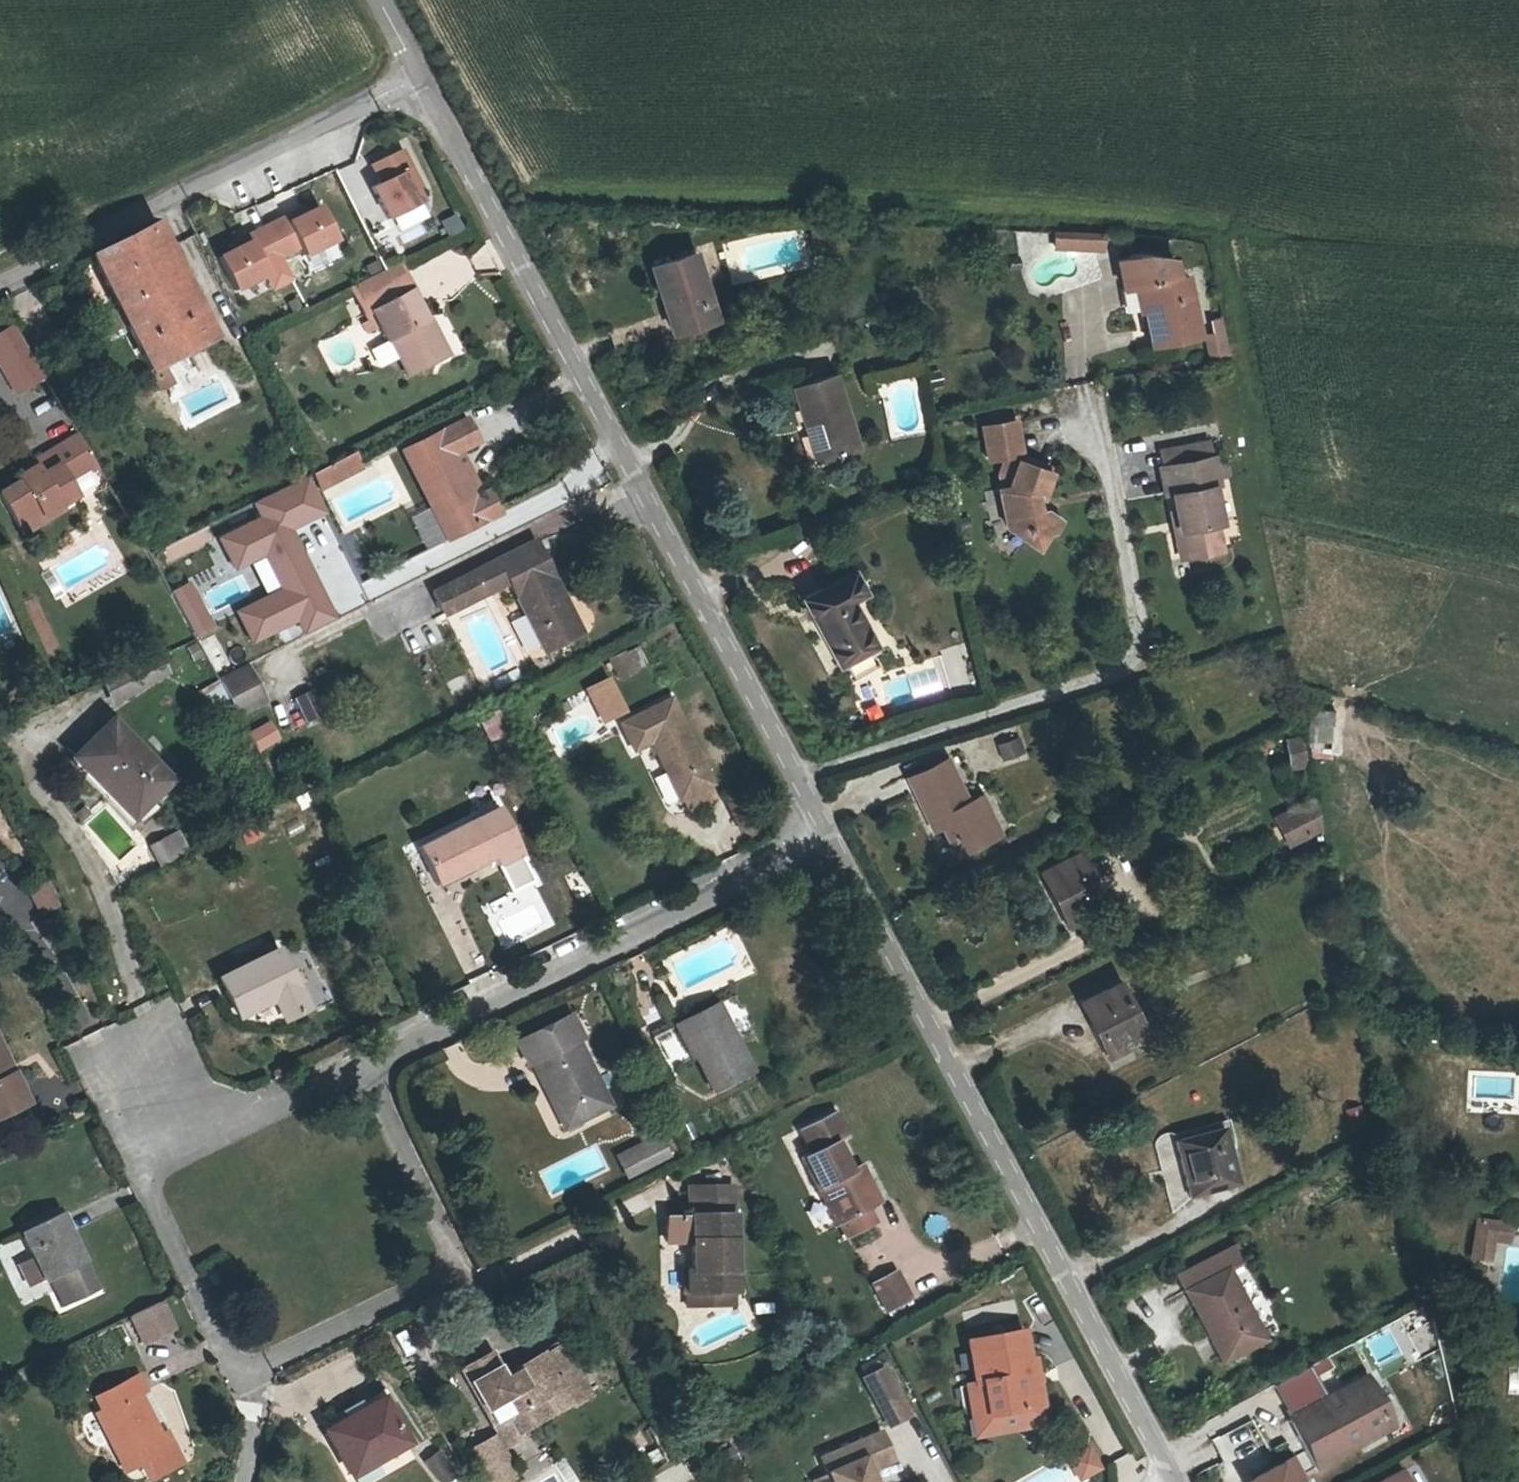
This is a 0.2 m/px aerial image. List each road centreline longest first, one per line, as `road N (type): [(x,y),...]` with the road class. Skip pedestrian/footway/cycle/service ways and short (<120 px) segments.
road 1 (residential): [(1172,1481),(808,781),(421,75)]
road 2 (unclassified): [(0,276),(421,75)]

